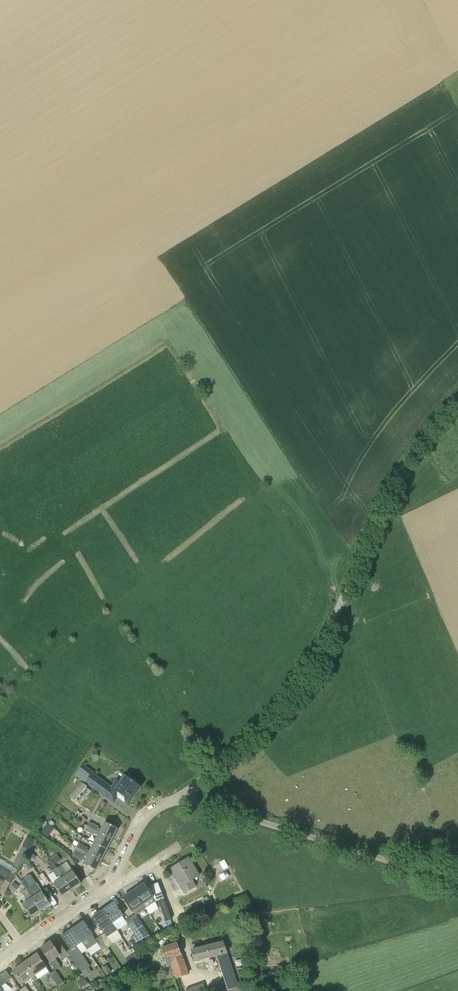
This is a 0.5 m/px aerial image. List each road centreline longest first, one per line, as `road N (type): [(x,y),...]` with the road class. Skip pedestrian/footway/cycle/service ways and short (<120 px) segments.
road 1 (unclassified): [(179,798),(240,747),(299,680),(398,473),(457,398)]
road 2 (unclassified): [(179,798),(457,880)]

